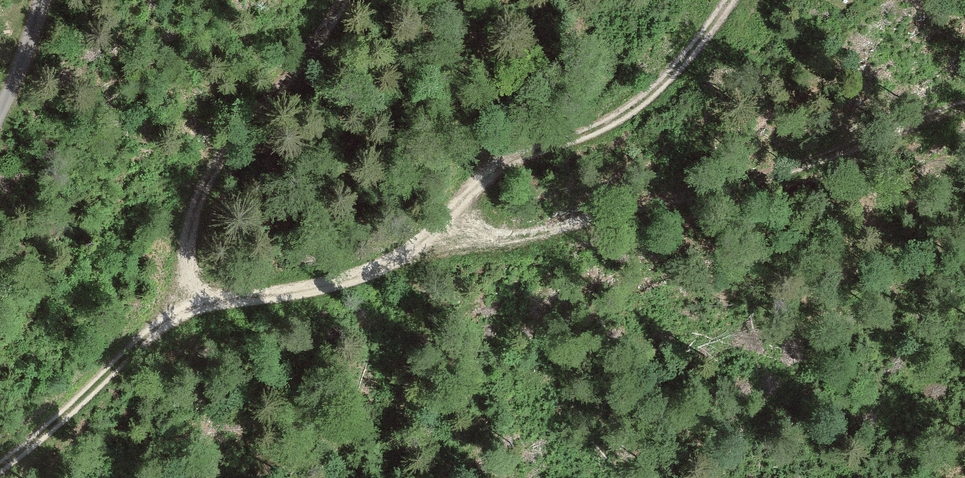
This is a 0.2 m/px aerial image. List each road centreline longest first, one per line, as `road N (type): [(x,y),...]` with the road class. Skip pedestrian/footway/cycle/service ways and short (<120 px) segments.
road 1 (track): [(219,301),(325,286),(483,231),(513,238),(736,185),(964,106)]
road 2 (track): [(483,231),(477,189),(490,174),(638,105),(728,0)]
road 3 (track): [(219,301),(192,275),(195,205),(242,130),(320,44),(342,0)]
road 4 (track): [(0,467),(152,334),(178,315),(219,301)]

